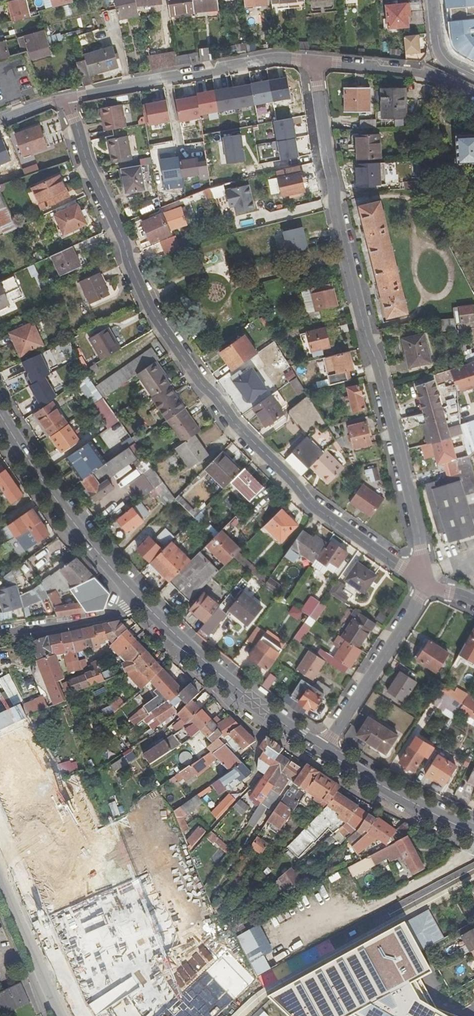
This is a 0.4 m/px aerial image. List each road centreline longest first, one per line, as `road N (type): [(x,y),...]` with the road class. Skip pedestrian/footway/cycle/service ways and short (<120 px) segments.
road 1 (residential): [(69,98),(132,271),(198,376),(326,518),(428,583)]
road 2 (residential): [(315,60),(328,162),(428,583)]
road 3 (residential): [(69,98),(277,57),(315,60)]
road 4 (tertiary): [(144,604),(55,499),(0,413)]
road 5 (tertiary): [(321,749),(144,604)]
road 6 (residential): [(321,749),(428,583)]
road 7 (tertiary): [(473,832),(321,749)]
road 8 (residential): [(60,1015),(0,878)]
road 9 (residential): [(144,604),(0,635)]

